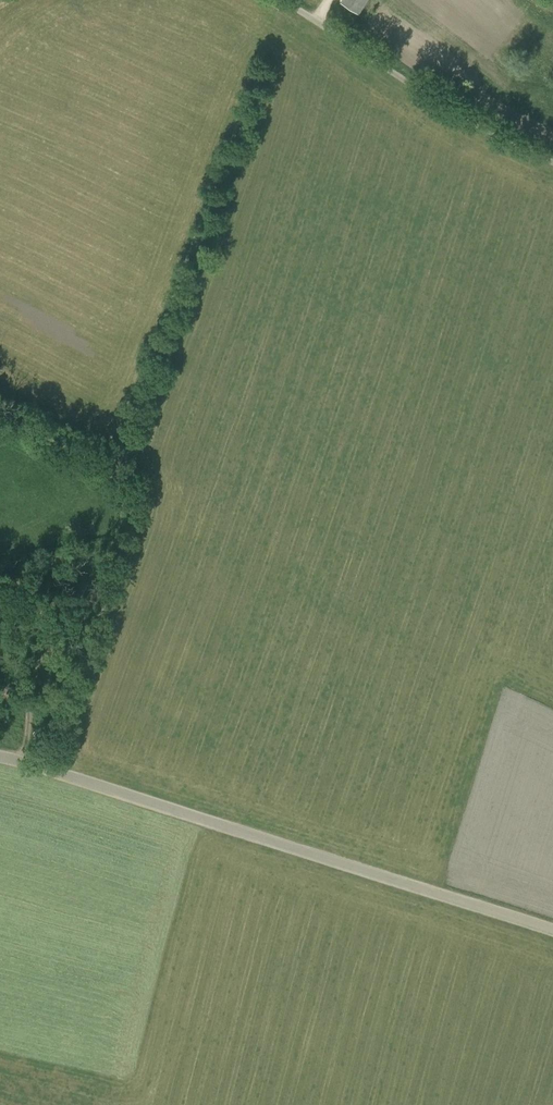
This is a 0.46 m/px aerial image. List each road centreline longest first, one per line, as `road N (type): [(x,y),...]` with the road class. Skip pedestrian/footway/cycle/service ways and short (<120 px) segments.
road 1 (unclassified): [(552,933),(0,756)]
road 2 (unclassified): [(282,0),(440,105),(552,163)]

